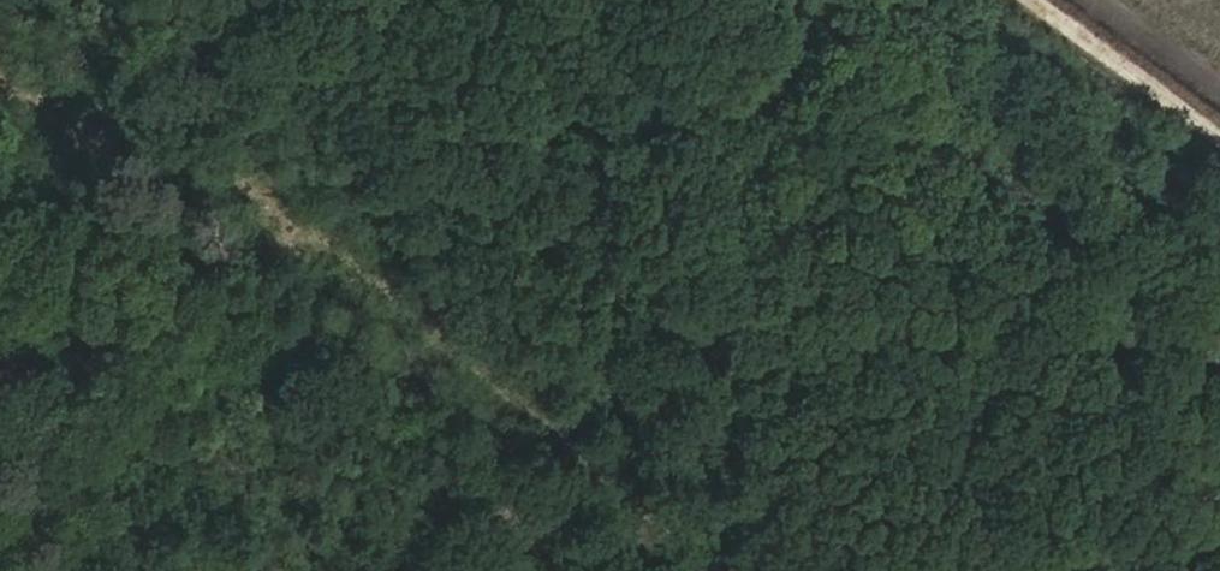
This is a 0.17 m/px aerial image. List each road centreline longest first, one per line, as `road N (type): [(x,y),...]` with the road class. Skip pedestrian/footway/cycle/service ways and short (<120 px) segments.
road 1 (track): [(194,151),(703,570)]

